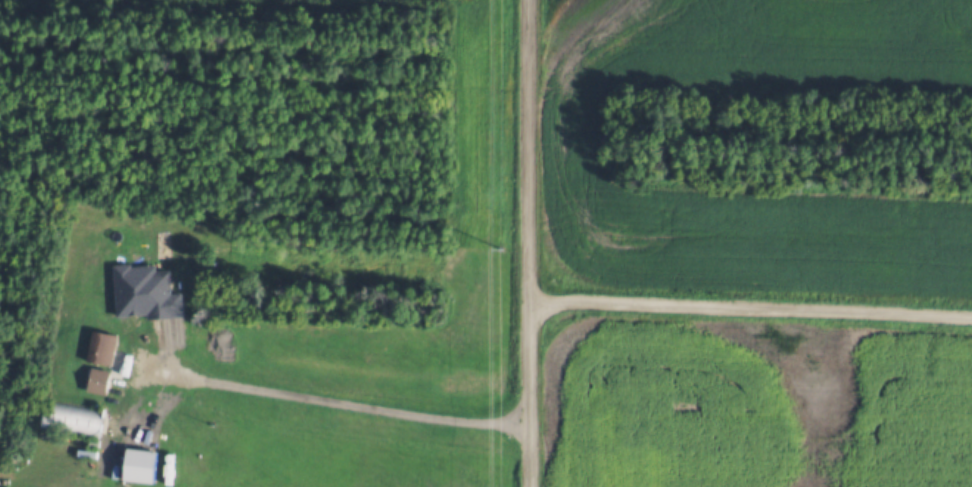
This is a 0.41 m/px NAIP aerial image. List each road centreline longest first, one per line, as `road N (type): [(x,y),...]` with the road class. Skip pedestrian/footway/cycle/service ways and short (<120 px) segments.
road 1 (residential): [(527,486),(528,0)]
road 2 (residential): [(527,304),(971,321)]

